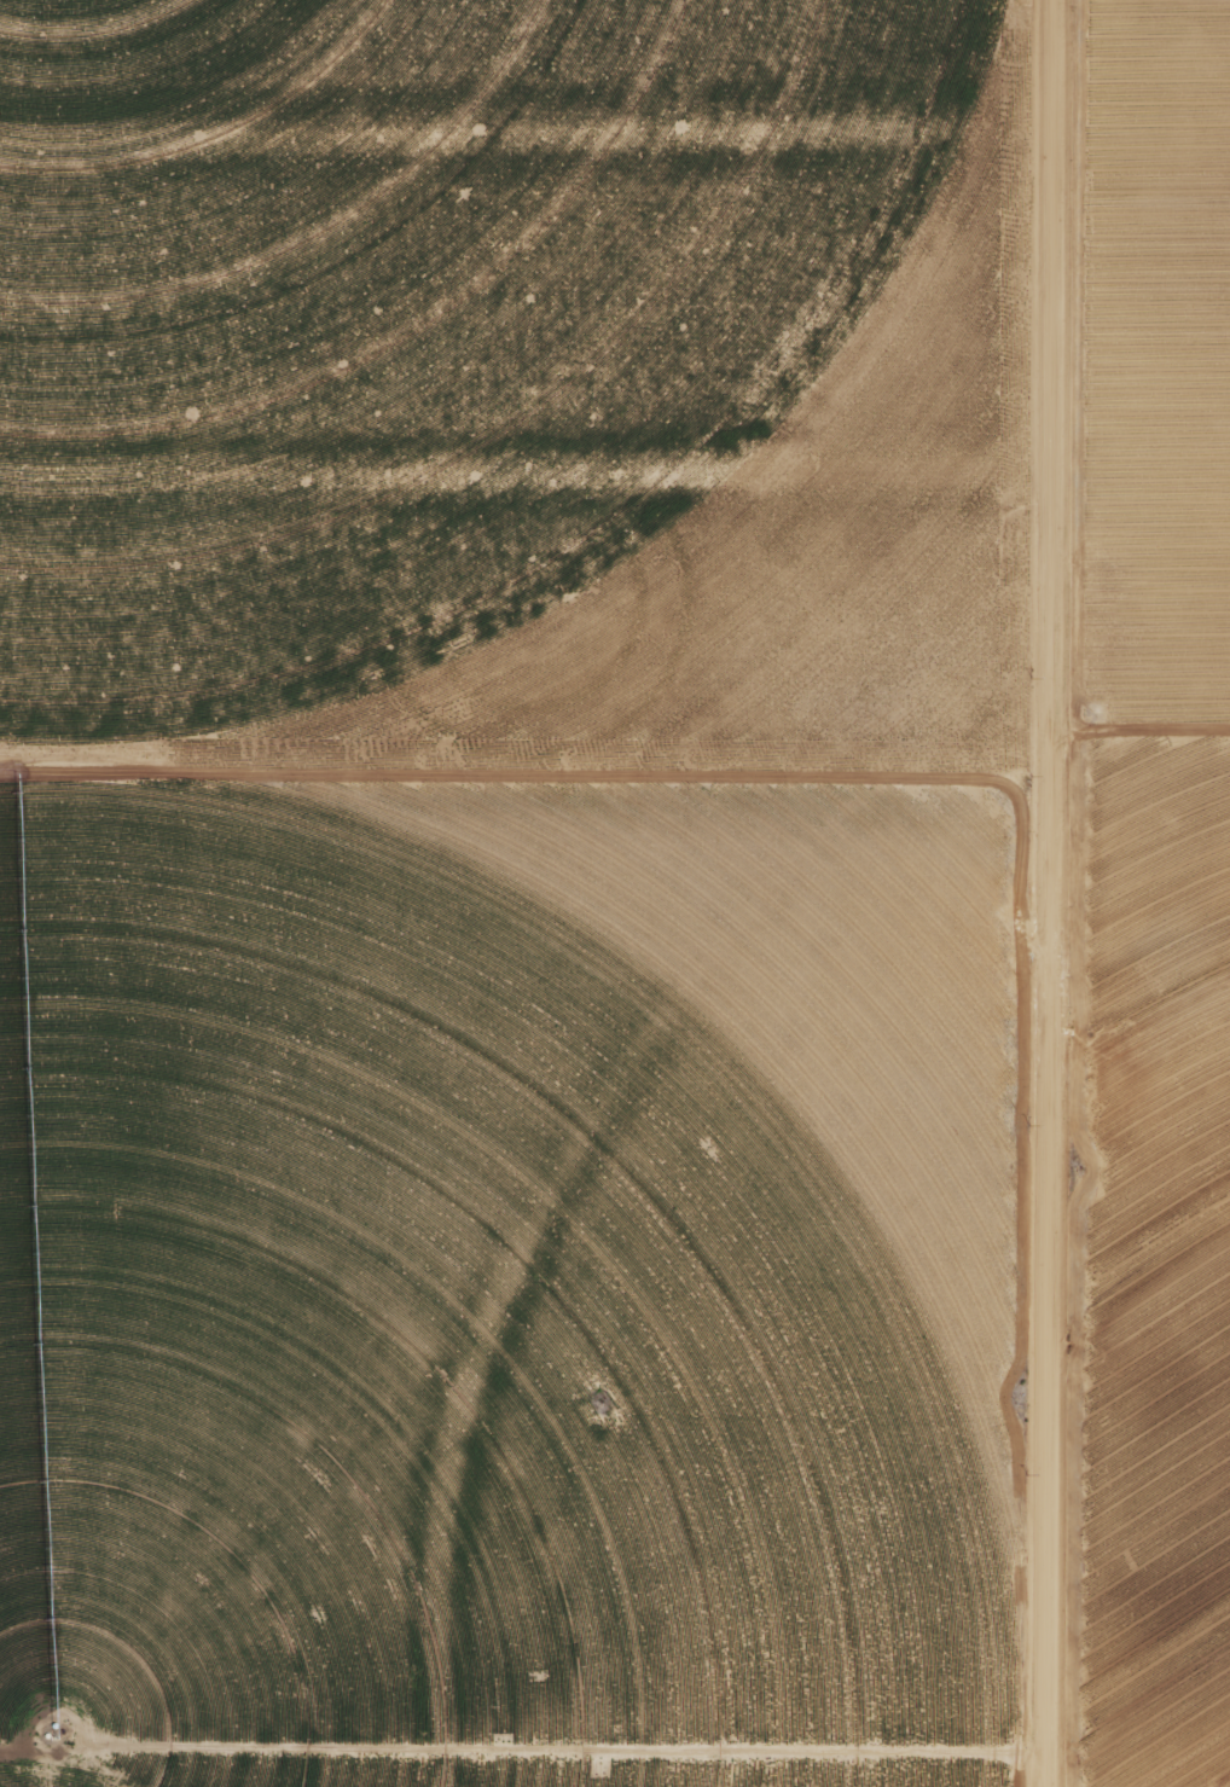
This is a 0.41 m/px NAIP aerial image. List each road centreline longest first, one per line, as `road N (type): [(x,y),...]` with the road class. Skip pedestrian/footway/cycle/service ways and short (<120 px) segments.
road 1 (residential): [(1025,1786),(1032,0)]

